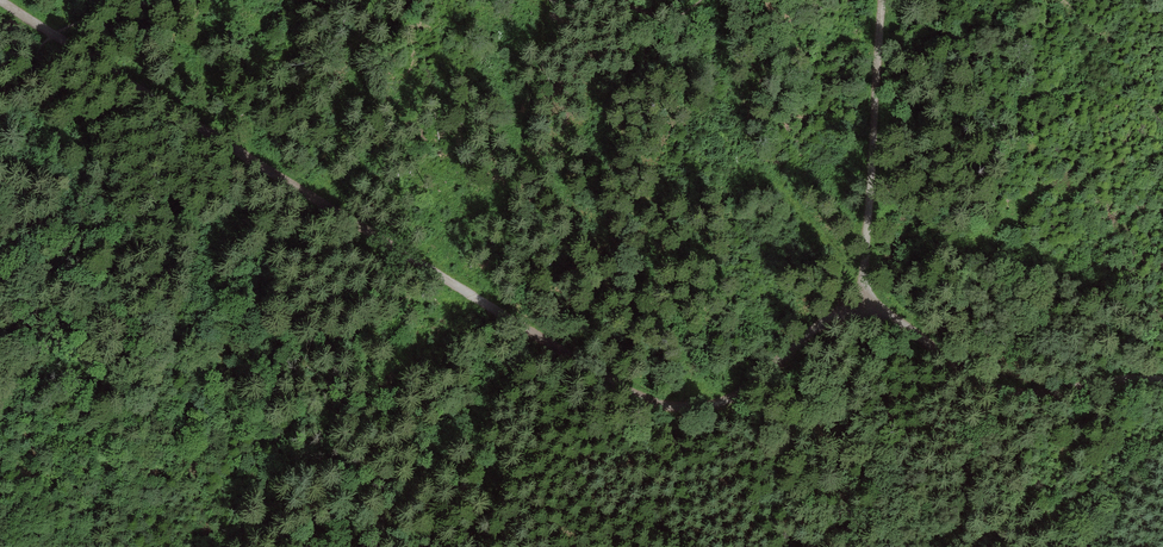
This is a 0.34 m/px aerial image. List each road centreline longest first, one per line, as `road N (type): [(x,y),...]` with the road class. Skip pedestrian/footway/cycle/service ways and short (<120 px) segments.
road 1 (track): [(1162,378),(1045,385),(999,369),(871,295),(848,320),(756,382),(716,392),(655,378),(500,308),(229,127),(7,0)]
road 2 (track): [(889,0),(866,349)]

